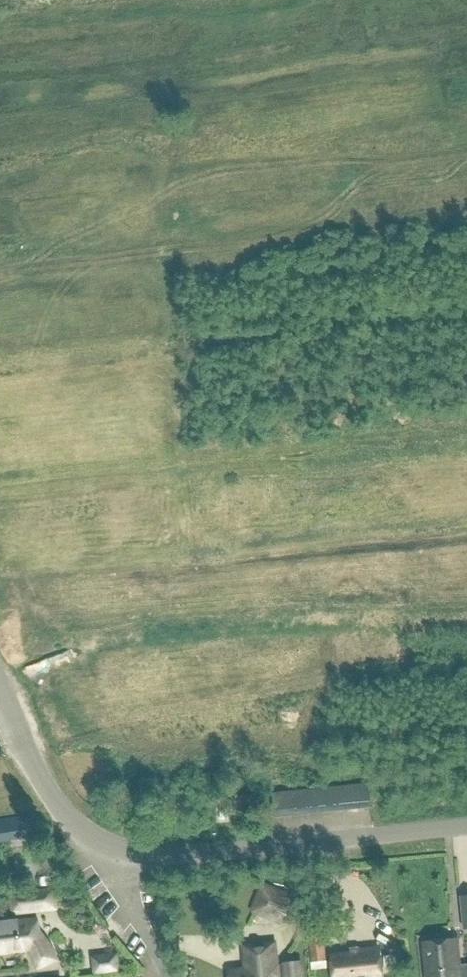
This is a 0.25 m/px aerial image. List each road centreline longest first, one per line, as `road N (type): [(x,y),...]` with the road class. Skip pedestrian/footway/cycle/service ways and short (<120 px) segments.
road 1 (unclassified): [(118,848),(187,854),(466,826)]
road 2 (unclassified): [(118,848),(52,797),(0,688)]
road 3 (unclassified): [(168,976),(130,902),(118,848)]

